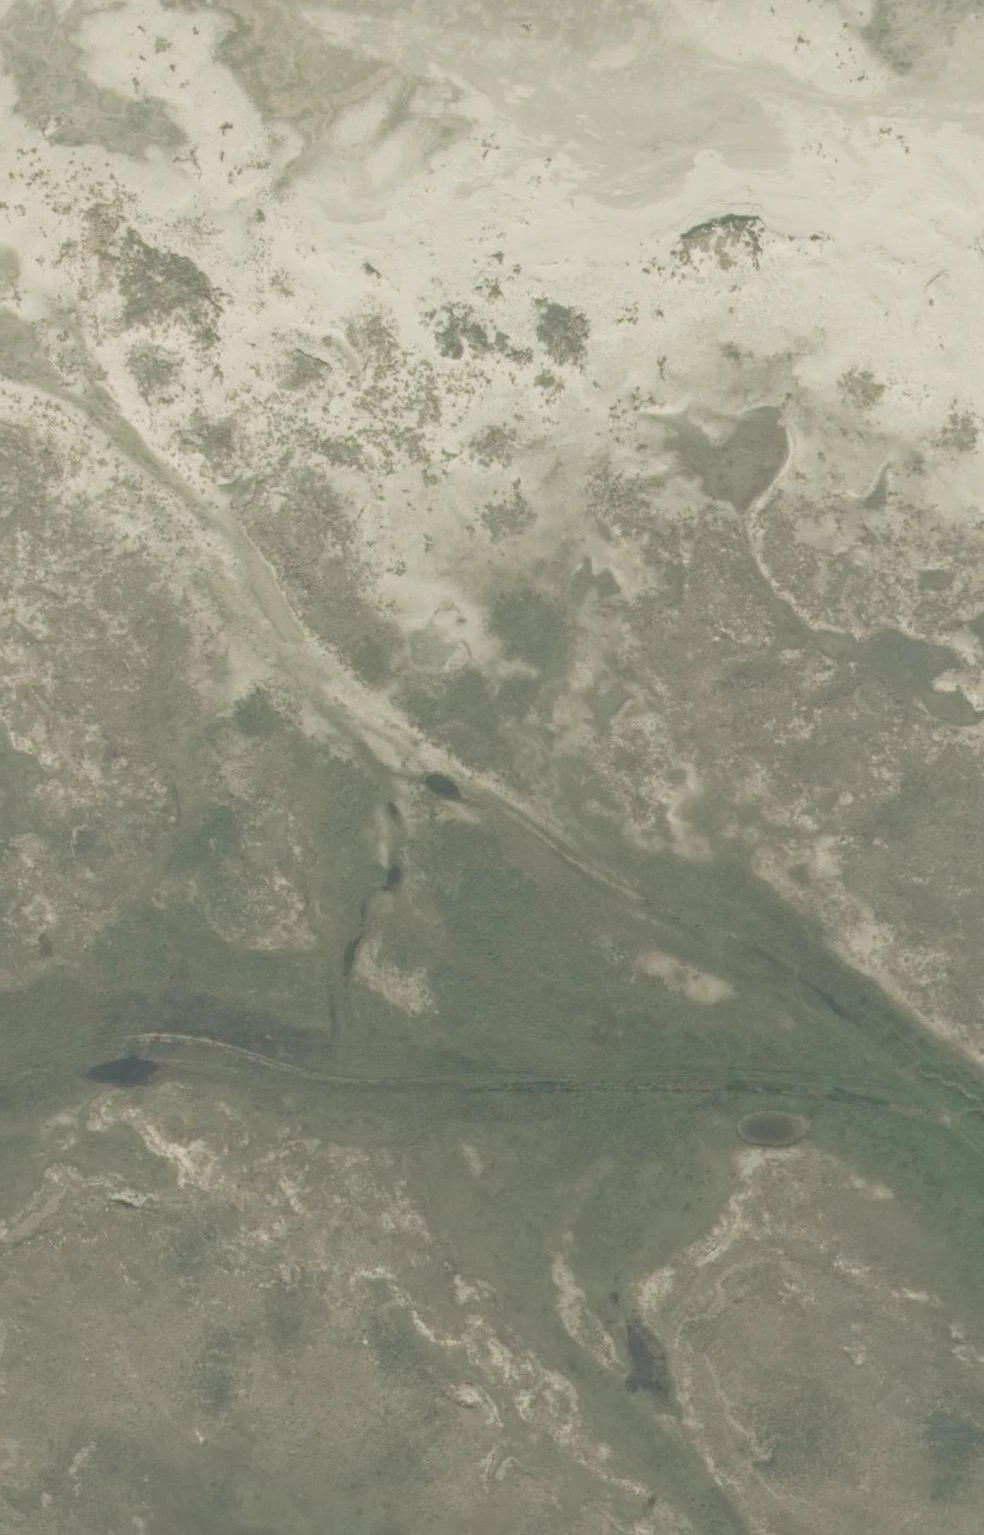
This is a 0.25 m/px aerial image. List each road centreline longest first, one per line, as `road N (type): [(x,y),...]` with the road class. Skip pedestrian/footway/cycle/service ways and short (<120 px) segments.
road 1 (track): [(0,1073),(146,1024),(385,1083),(866,1083),(947,1107),(983,1152)]

